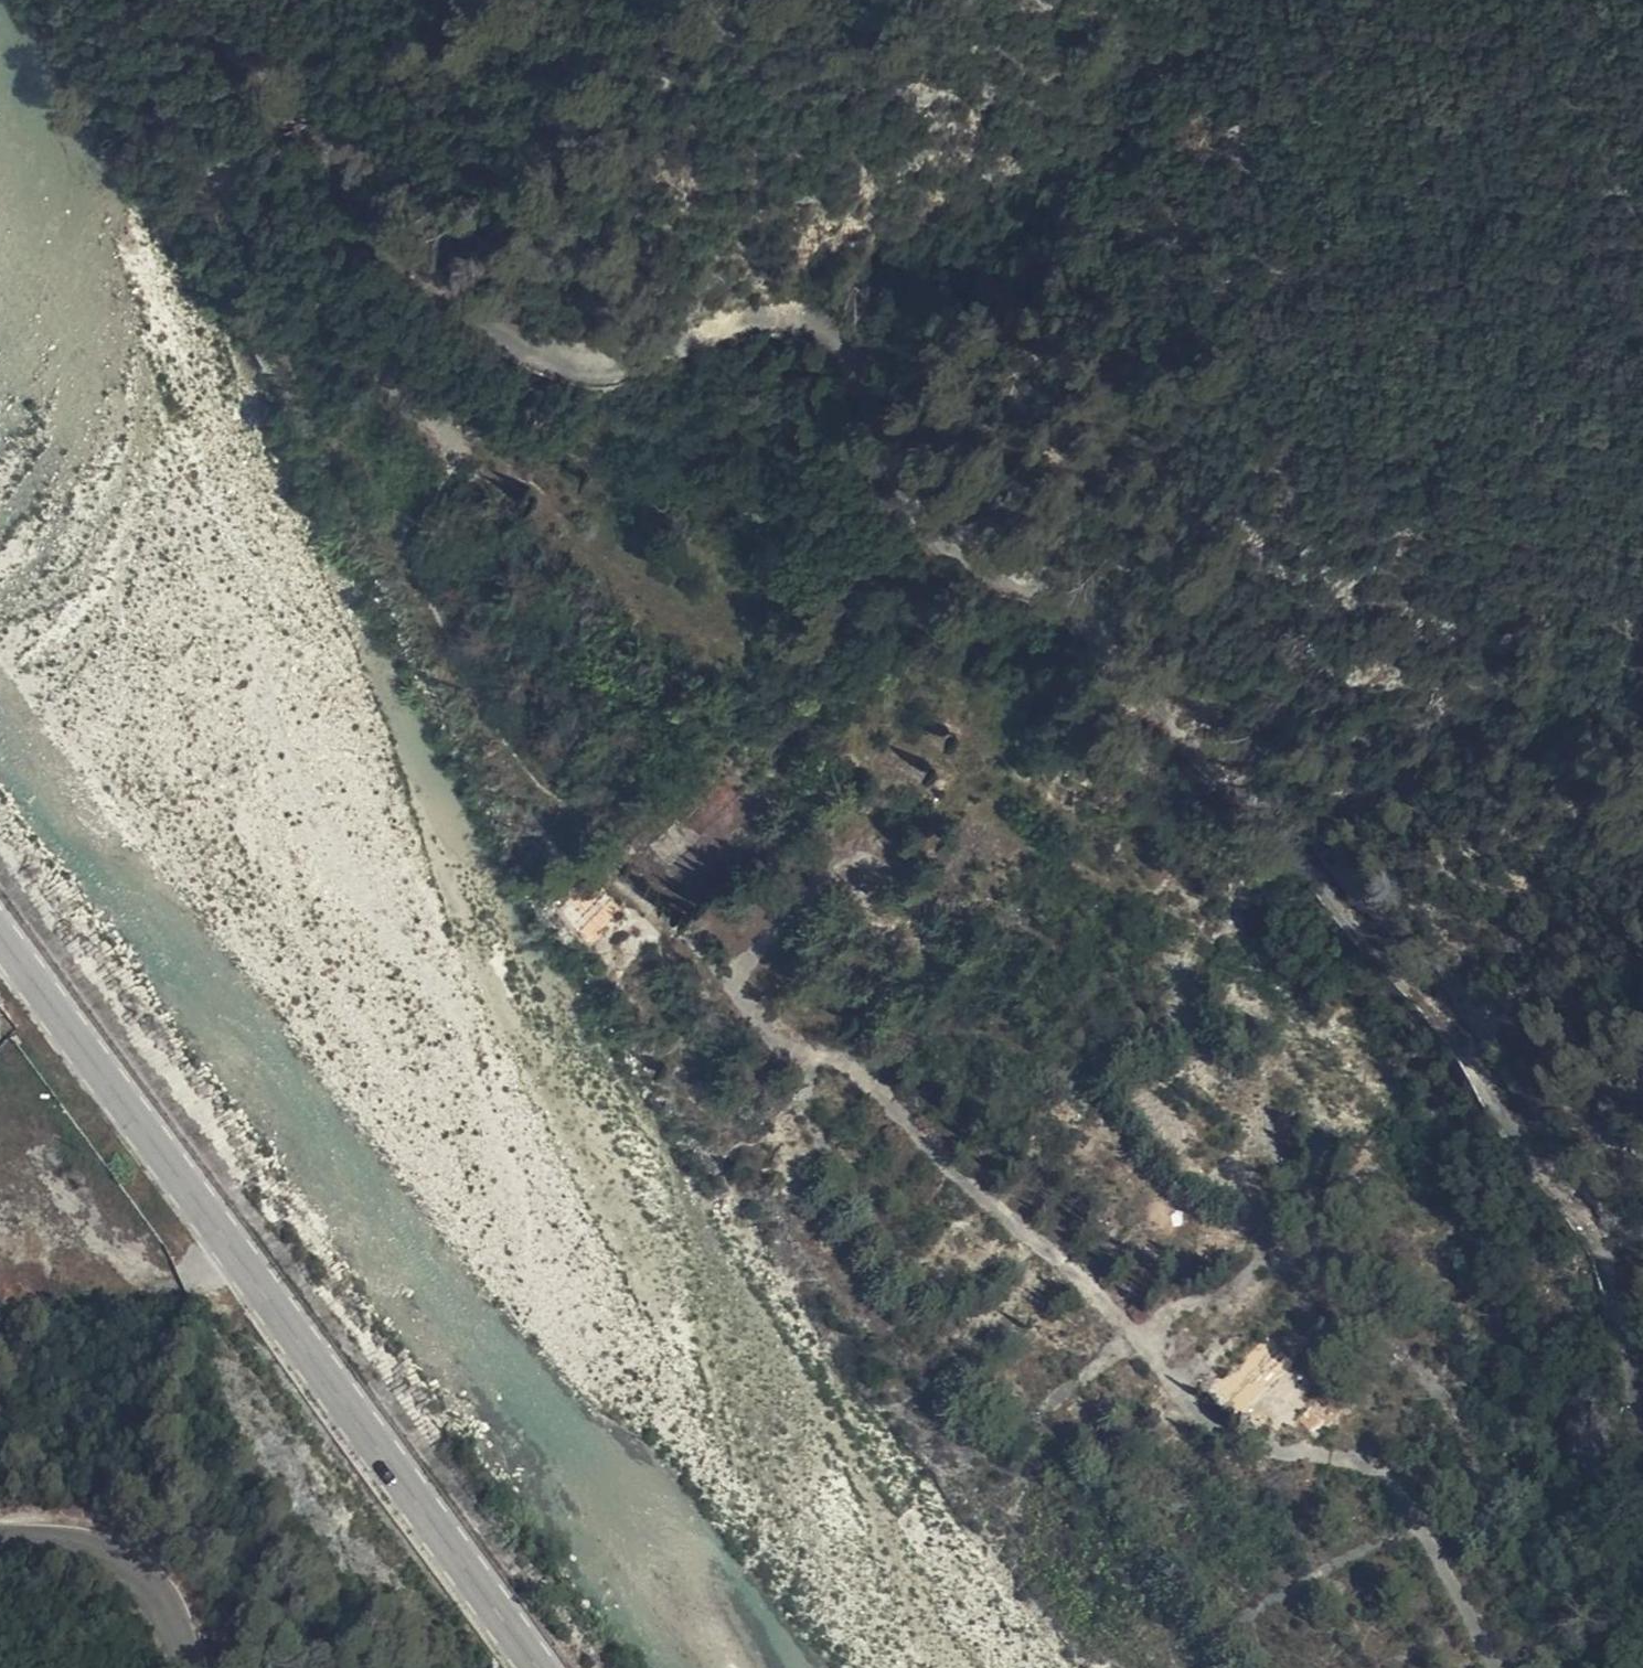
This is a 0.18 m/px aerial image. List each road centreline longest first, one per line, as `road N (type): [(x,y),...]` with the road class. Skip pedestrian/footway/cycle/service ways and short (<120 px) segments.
road 1 (tertiary): [(537,1667),(0,935)]
road 2 (unclassified): [(193,0),(405,269),(475,307)]
road 3 (tertiary): [(0,1516),(39,1521),(135,1564),(194,1667)]

